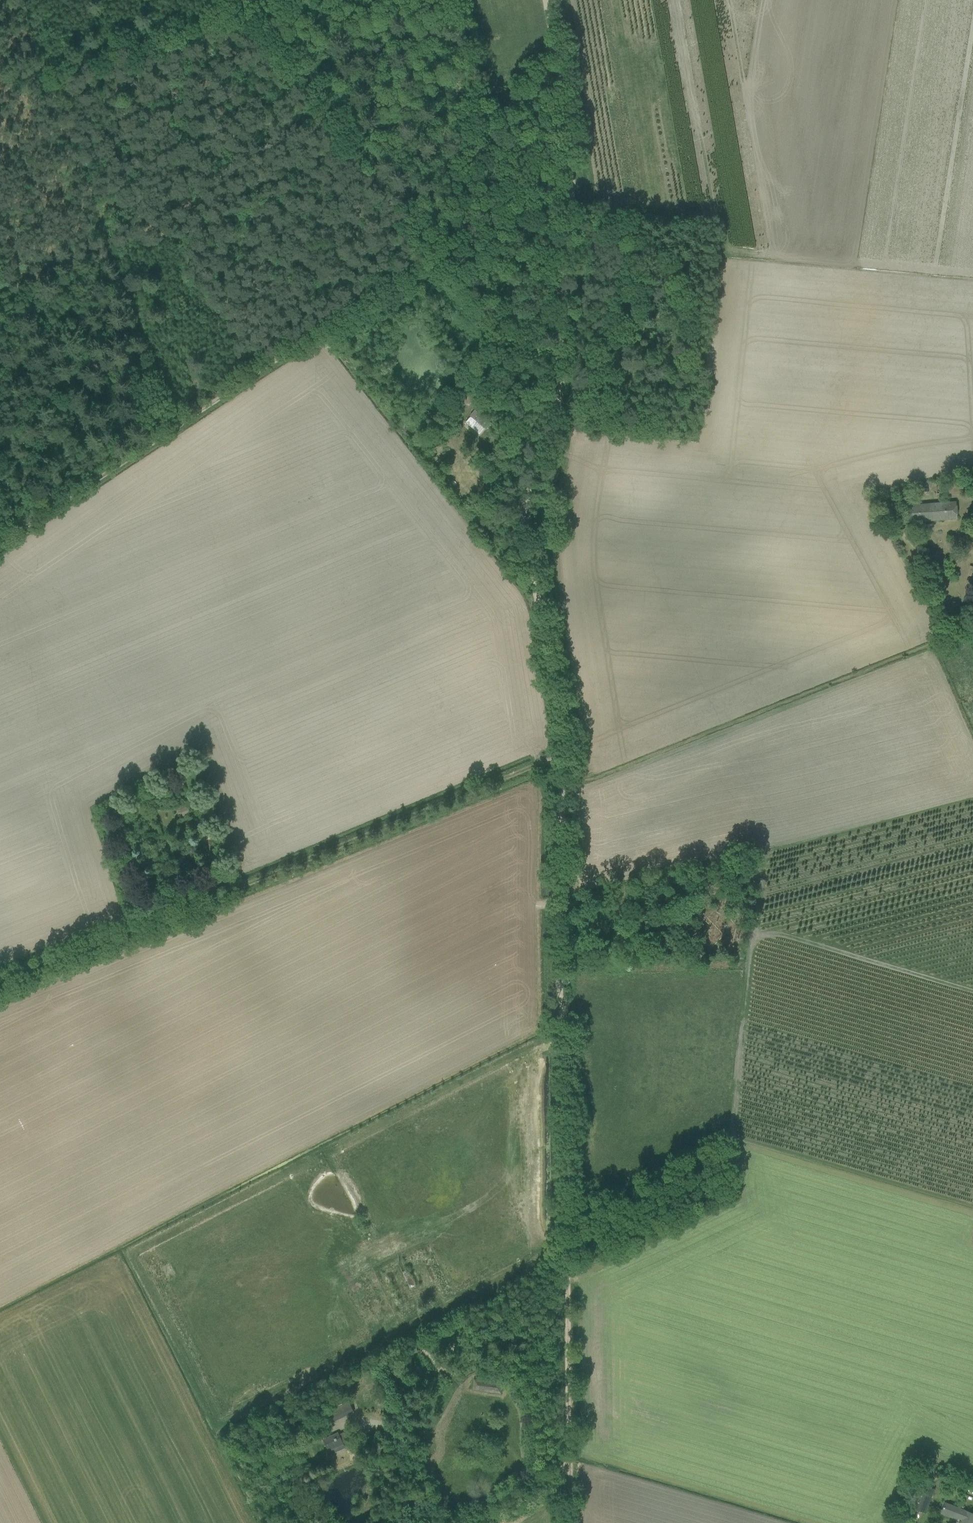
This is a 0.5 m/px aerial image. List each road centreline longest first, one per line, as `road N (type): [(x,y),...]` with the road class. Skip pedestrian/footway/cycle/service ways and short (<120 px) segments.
road 1 (track): [(572,167),(560,403),(525,511),(558,762),(570,1522)]
road 2 (track): [(0,541),(572,167)]
road 3 (track): [(550,0),(572,167)]

